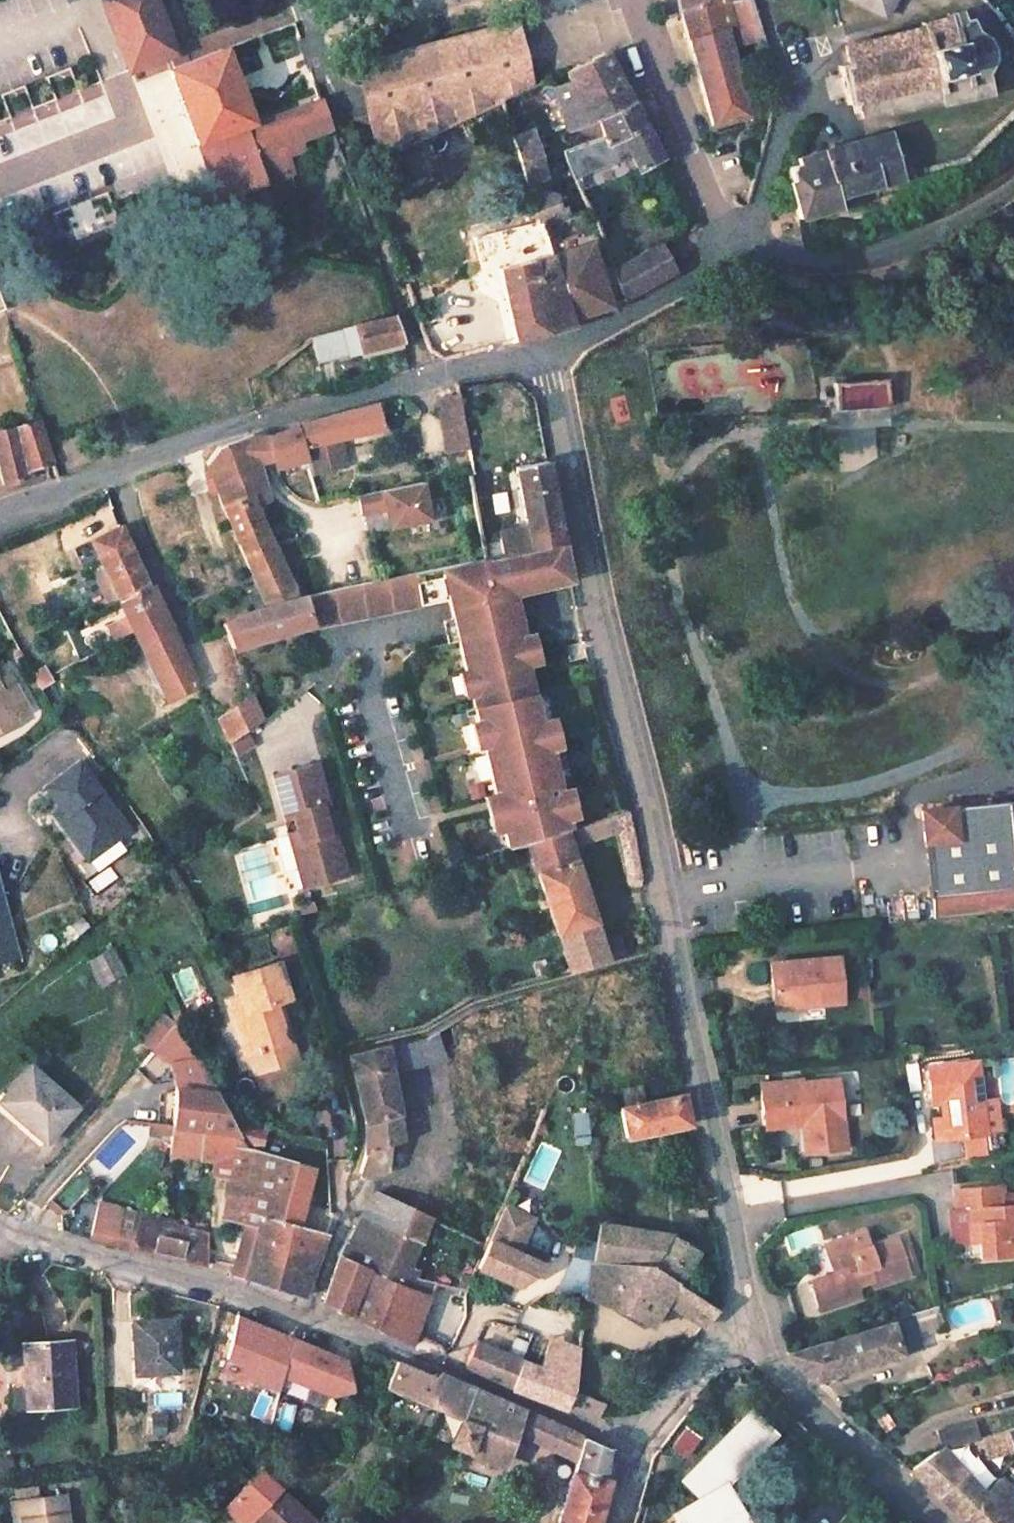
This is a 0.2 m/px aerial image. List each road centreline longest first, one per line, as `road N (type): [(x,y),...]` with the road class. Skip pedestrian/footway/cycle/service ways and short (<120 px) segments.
road 1 (residential): [(539,355),(728,1211),(744,1328)]
road 2 (residential): [(0,516),(260,419),(539,355)]
road 3 (residential): [(303,1316),(639,1450)]
road 4 (residential): [(0,1226),(303,1316)]
road 5 (residential): [(726,247),(802,259),(869,253),(949,226),(1013,178)]
road 6 (residential): [(744,1328),(814,1417),(932,1522)]
road 7 (residential): [(631,0),(726,247)]
road 8 (residential): [(306,1077),(333,1192),(323,1260),(303,1316)]
road 9 (residential): [(539,355),(654,297),(726,247)]
road 10 (residential): [(639,1450),(744,1328)]
road 11 (residential): [(294,0),(341,115)]

